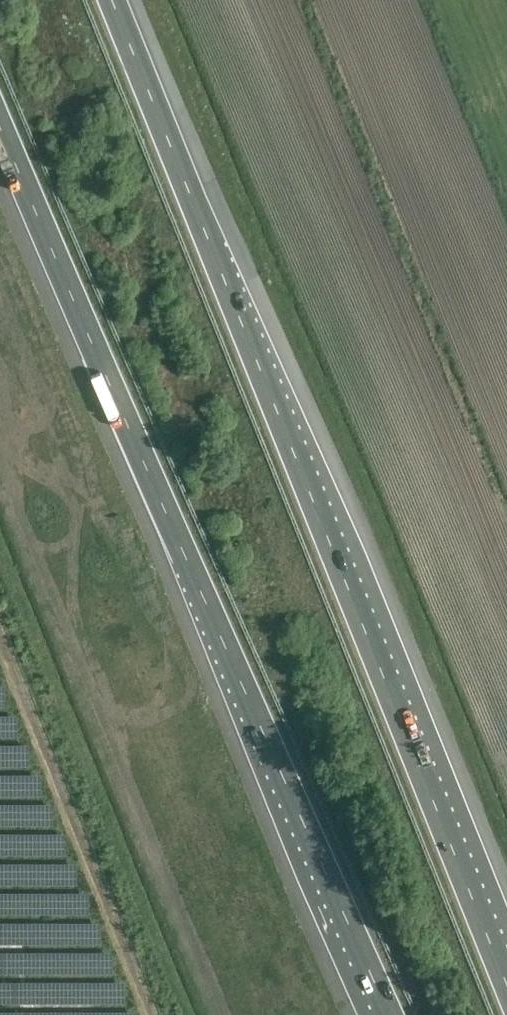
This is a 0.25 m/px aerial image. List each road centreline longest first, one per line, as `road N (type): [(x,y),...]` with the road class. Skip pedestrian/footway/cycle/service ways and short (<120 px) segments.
road 1 (motorway): [(506,982),(113,0)]
road 2 (motorway): [(0,137),(388,1014)]

